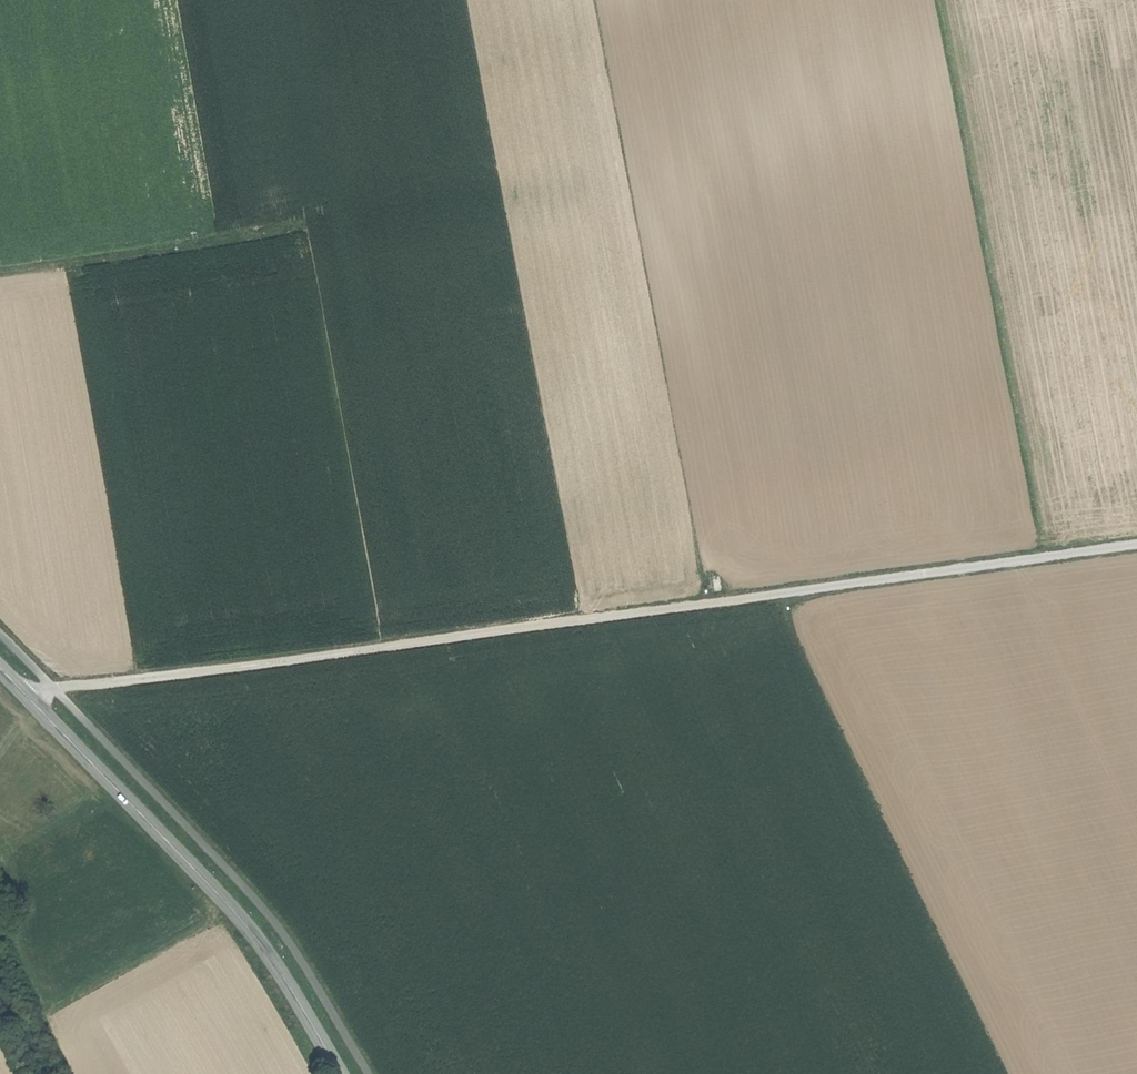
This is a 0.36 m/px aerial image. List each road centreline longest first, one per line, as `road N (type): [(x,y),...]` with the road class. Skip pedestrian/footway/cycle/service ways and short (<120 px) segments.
road 1 (track): [(1136,541),(54,686),(30,698)]
road 2 (track): [(587,188),(0,273)]
road 3 (secondary): [(342,1073),(252,931),(0,668)]

